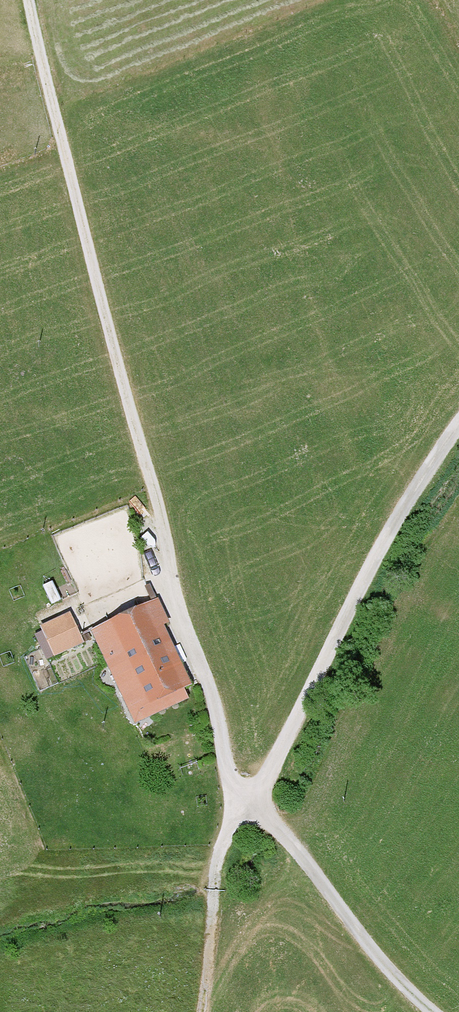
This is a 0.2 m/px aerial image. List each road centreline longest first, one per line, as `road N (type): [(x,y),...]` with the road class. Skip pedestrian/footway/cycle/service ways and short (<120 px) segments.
road 1 (track): [(30,0),(166,531),(177,600),(218,714),(228,768),(246,799)]
road 2 (track): [(246,799),(273,767),(387,535),(458,428)]
road 3 (track): [(246,799),(271,815),(434,1011)]
road 4 (track): [(205,1011),(217,868),(246,799)]

